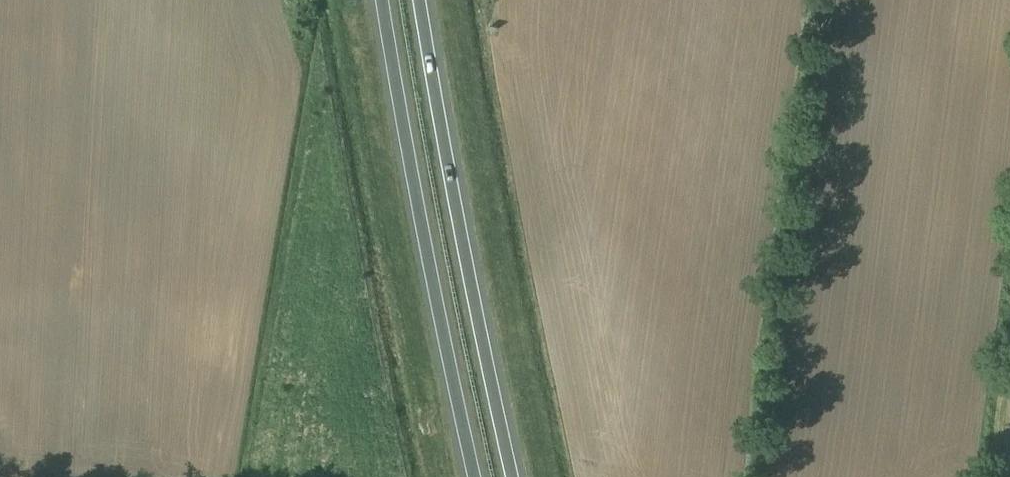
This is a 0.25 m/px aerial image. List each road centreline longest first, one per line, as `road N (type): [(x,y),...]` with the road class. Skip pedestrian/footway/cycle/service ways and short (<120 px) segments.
road 1 (trunk): [(384,0),(477,476)]
road 2 (trunk): [(512,476),(420,0)]

